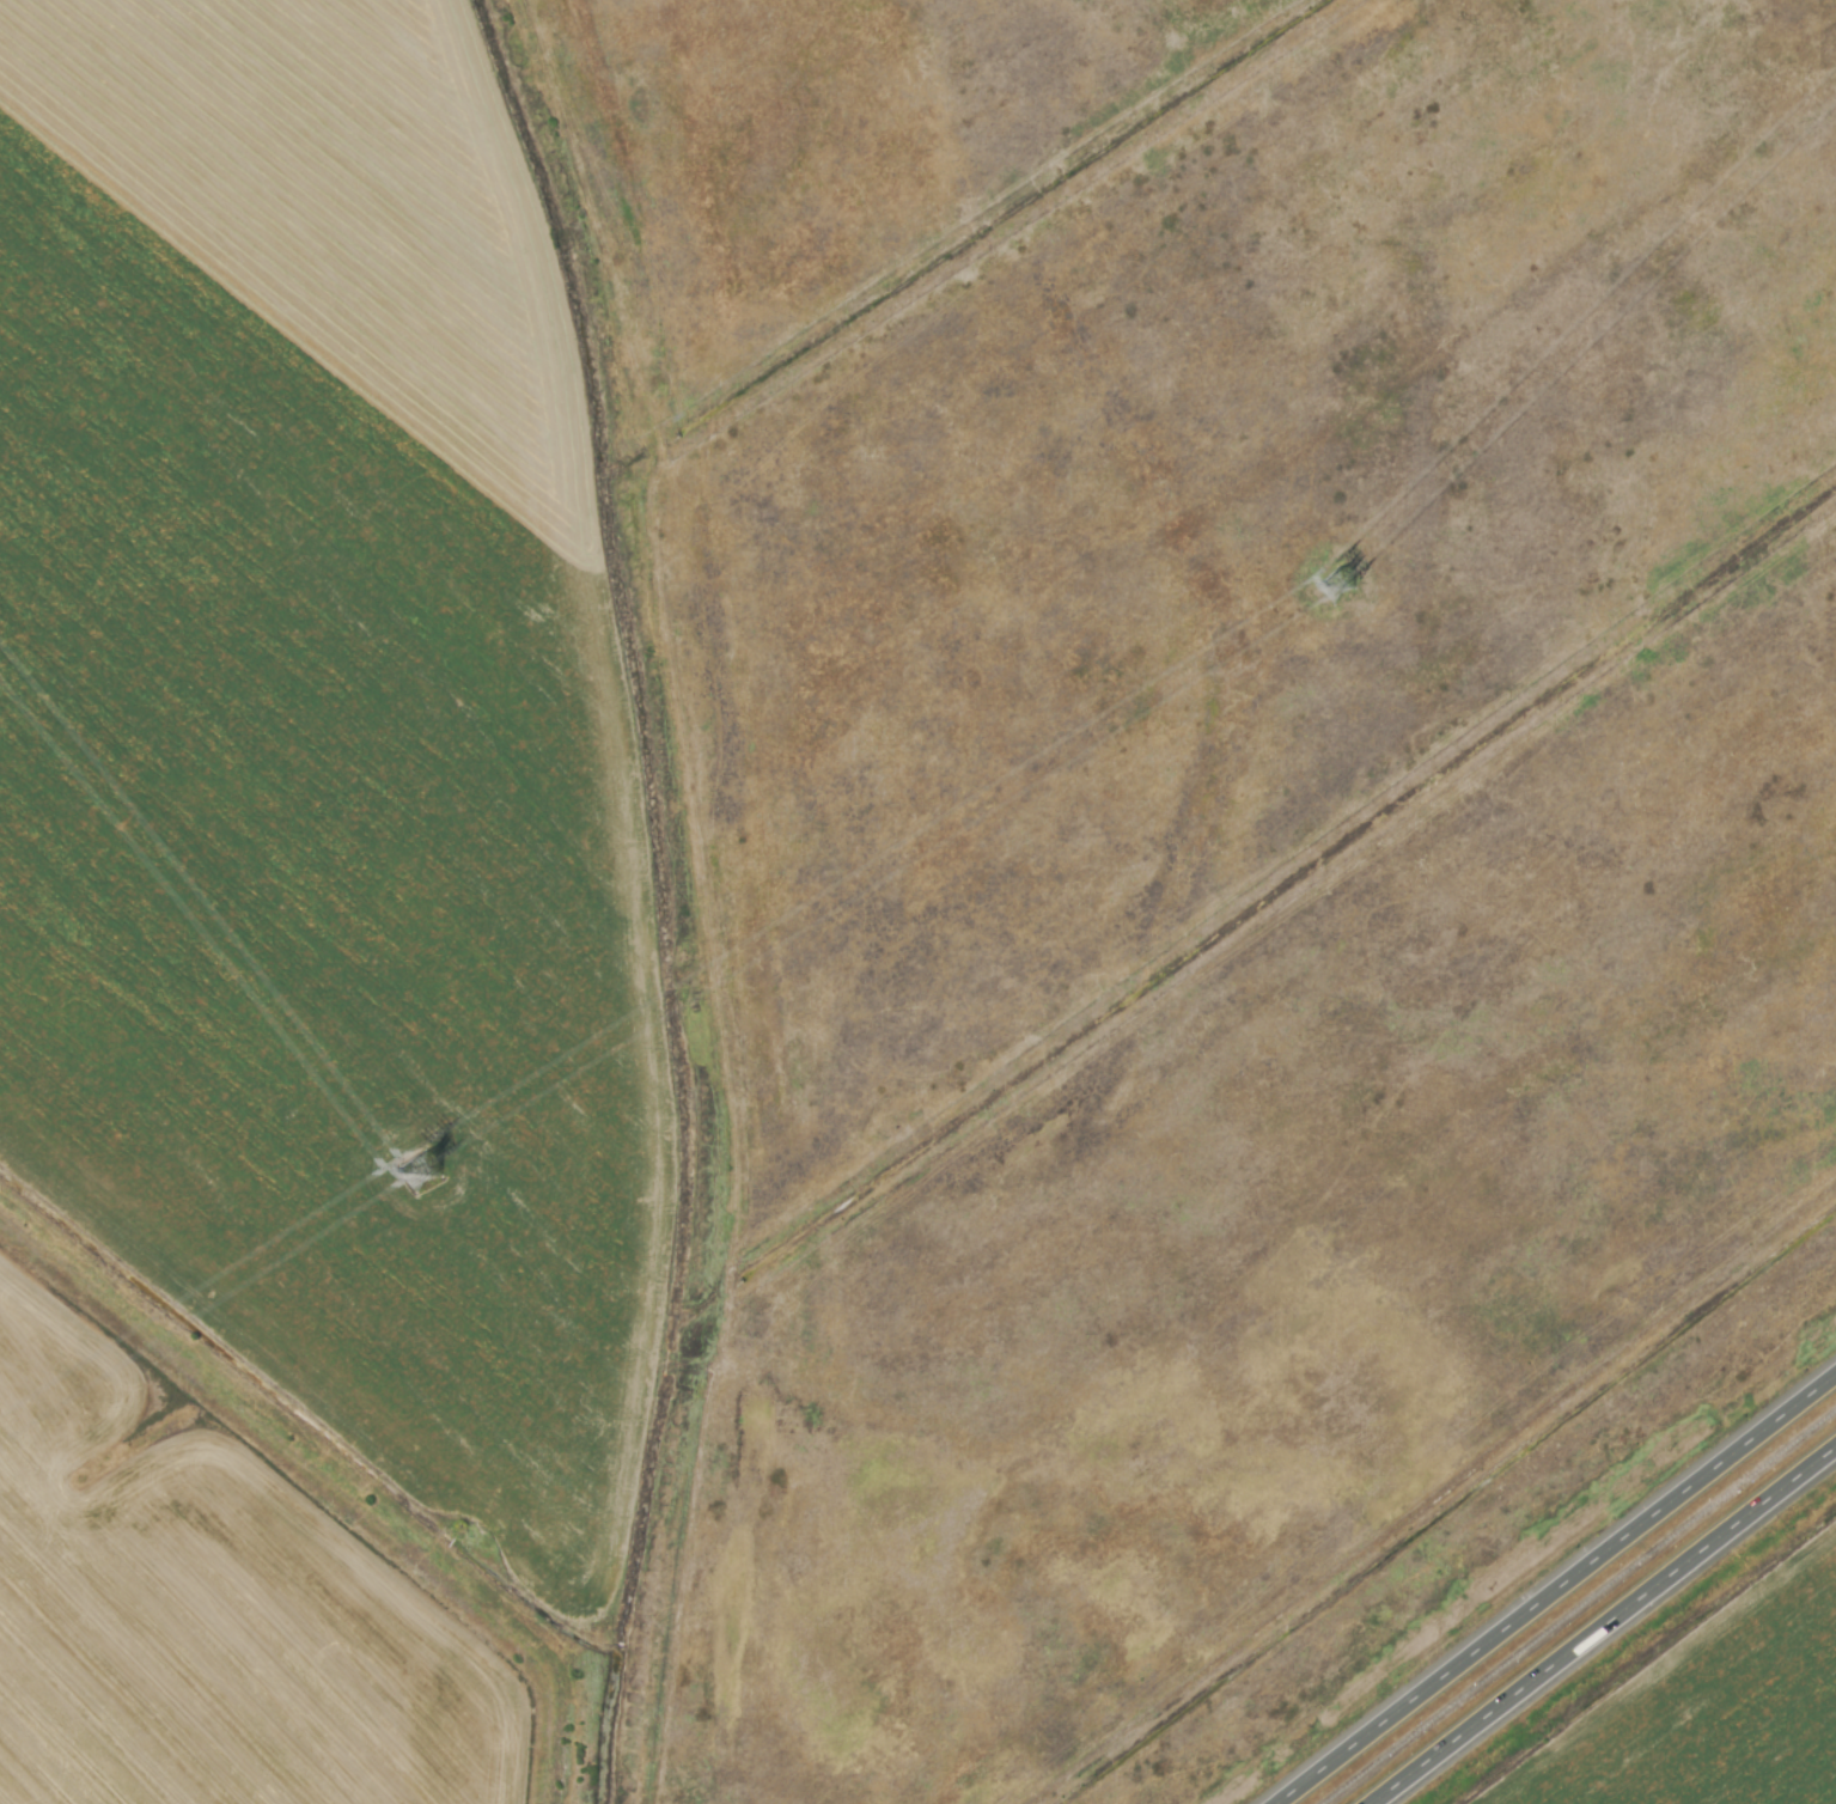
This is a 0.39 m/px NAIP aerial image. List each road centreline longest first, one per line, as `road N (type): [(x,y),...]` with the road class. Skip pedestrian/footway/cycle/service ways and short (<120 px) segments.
road 1 (trunk): [(1835,1375),(1278,1803)]
road 2 (trunk): [(1375,1803),(1835,1450)]

